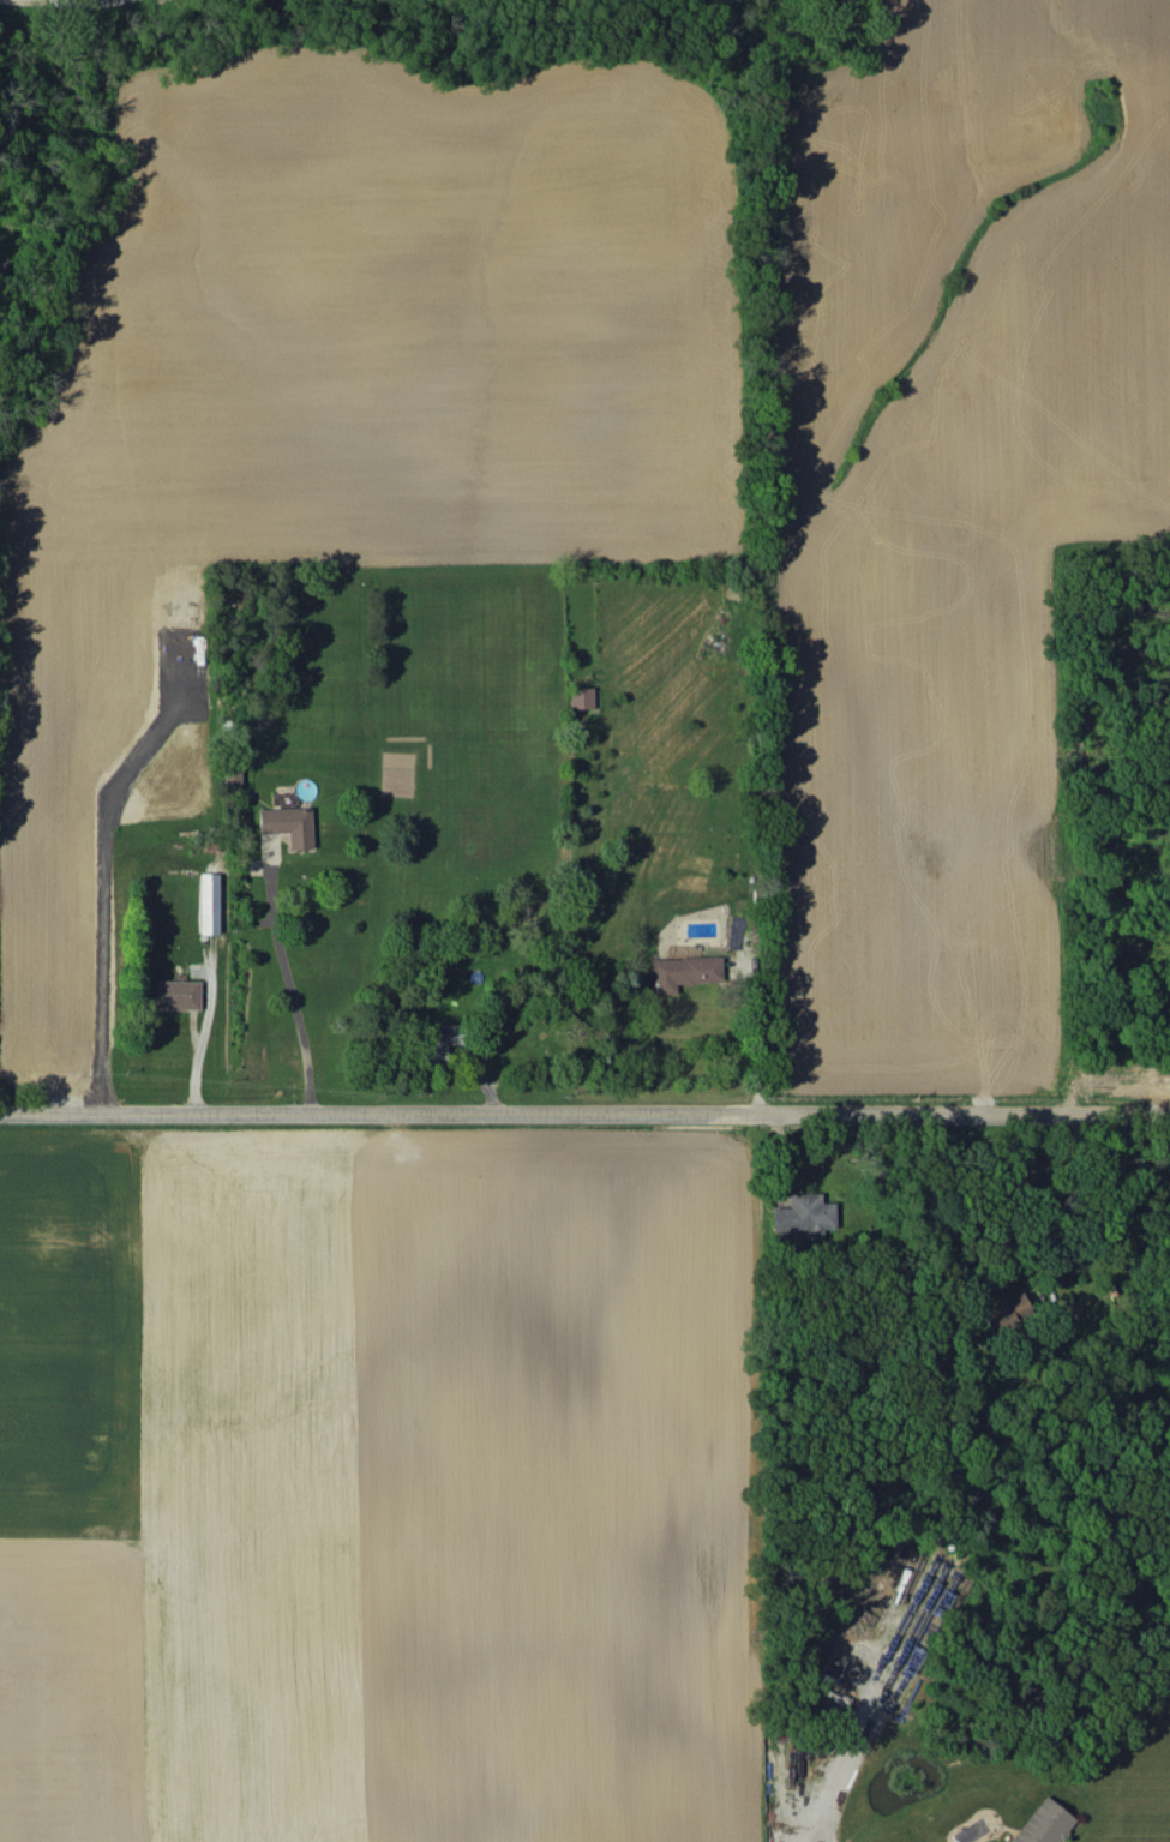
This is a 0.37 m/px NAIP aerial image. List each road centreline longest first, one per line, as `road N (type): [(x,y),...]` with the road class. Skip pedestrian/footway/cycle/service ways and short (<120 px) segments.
road 1 (tertiary): [(0,1111),(1169,1110)]

